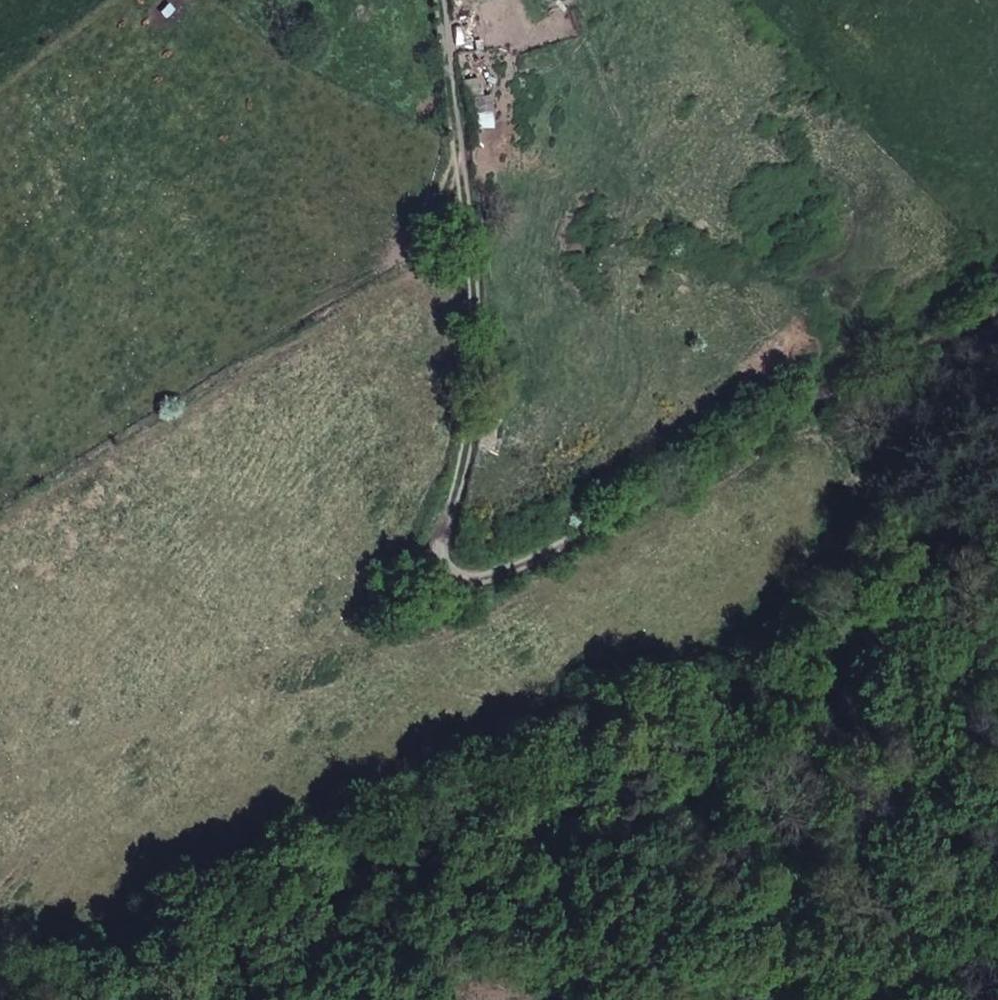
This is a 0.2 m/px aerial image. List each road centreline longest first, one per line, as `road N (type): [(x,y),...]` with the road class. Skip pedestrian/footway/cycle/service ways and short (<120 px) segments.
road 1 (track): [(436,0),(470,230),(474,432),(446,522),(449,564),(476,573),(997,299)]

